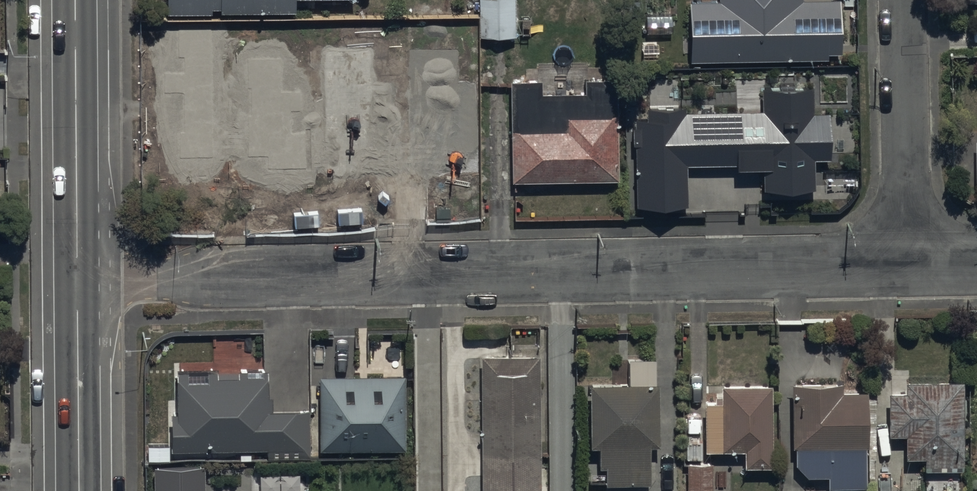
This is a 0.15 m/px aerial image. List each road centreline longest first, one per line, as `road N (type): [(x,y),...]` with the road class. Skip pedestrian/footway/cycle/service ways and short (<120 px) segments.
road 1 (residential): [(909,263),(78,281)]
road 2 (secondary): [(76,0),(78,281)]
road 3 (residential): [(909,263),(903,0)]
road 4 (secondary): [(78,281),(79,490)]

